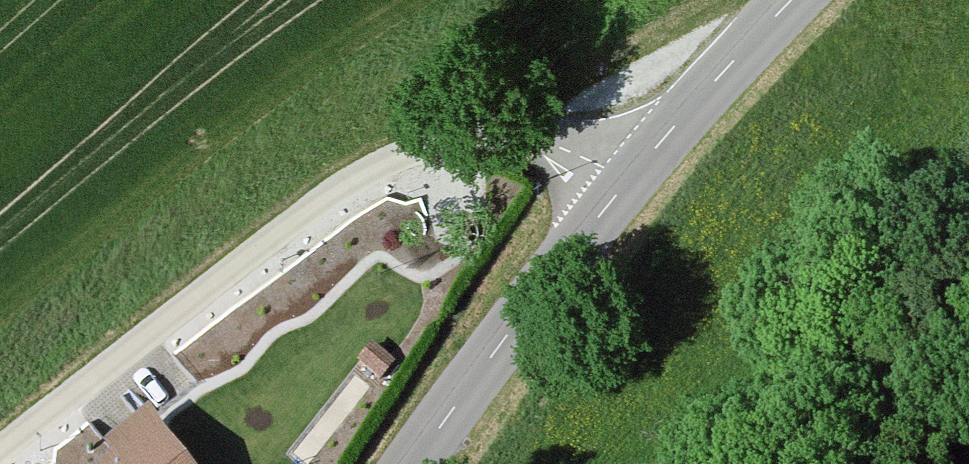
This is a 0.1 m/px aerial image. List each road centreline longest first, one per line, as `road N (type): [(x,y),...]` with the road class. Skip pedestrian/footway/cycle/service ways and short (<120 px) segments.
road 1 (residential): [(0,450),(340,187),(387,161),(493,139),(552,146),(628,178)]
road 2 (tertiary): [(628,178),(414,463)]
road 3 (tertiary): [(792,0),(628,178)]

